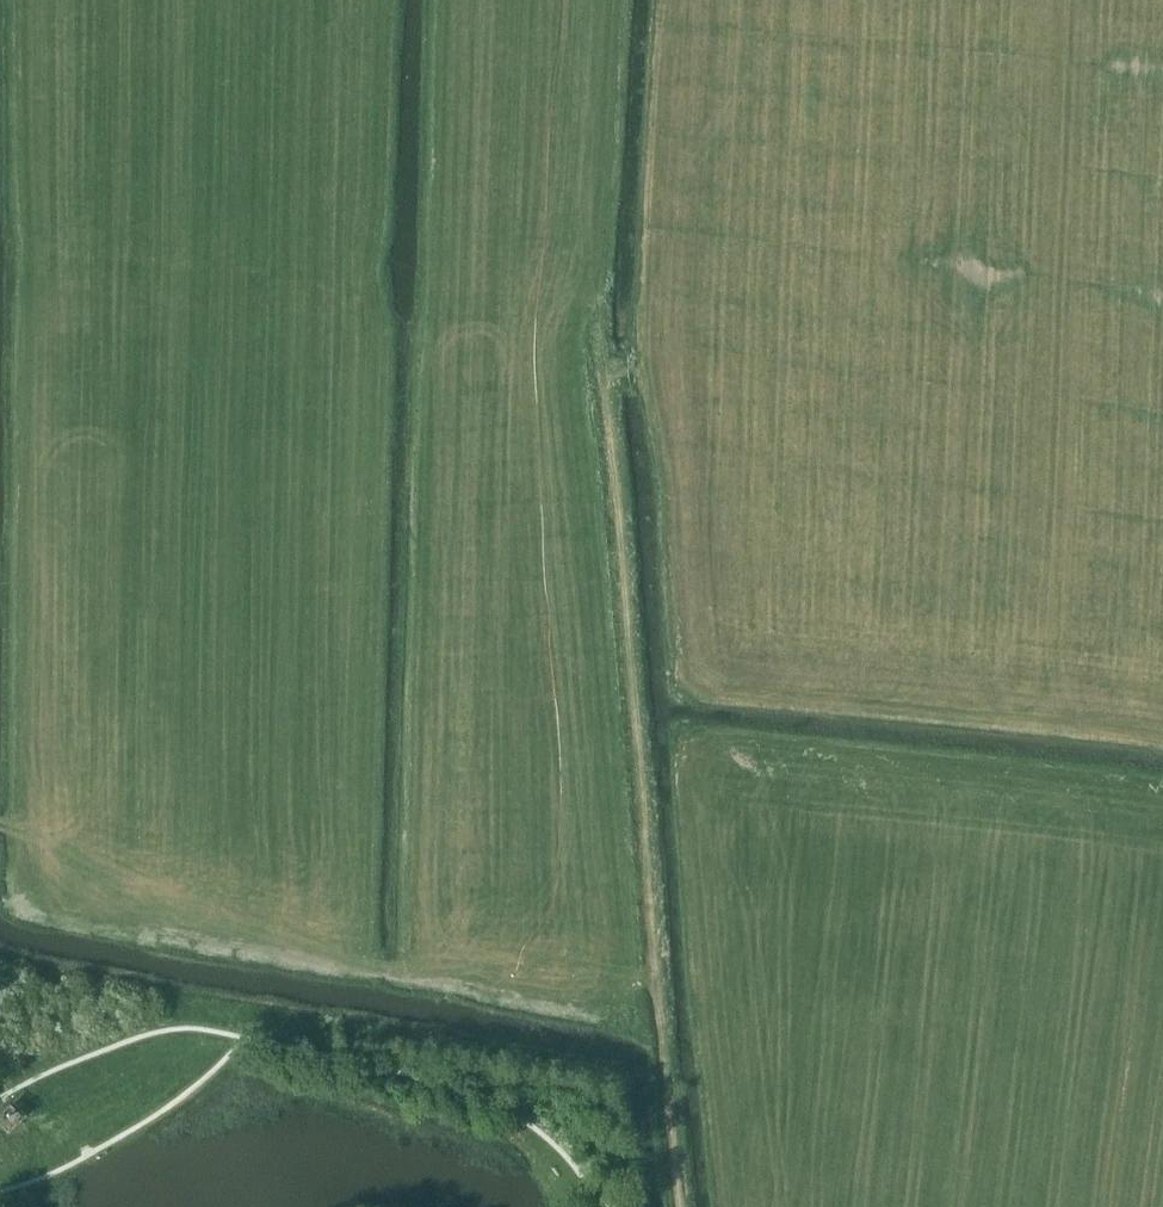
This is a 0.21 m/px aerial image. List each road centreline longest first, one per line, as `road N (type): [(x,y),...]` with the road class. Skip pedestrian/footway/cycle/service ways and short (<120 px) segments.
road 1 (track): [(683,1206),(668,1050)]

